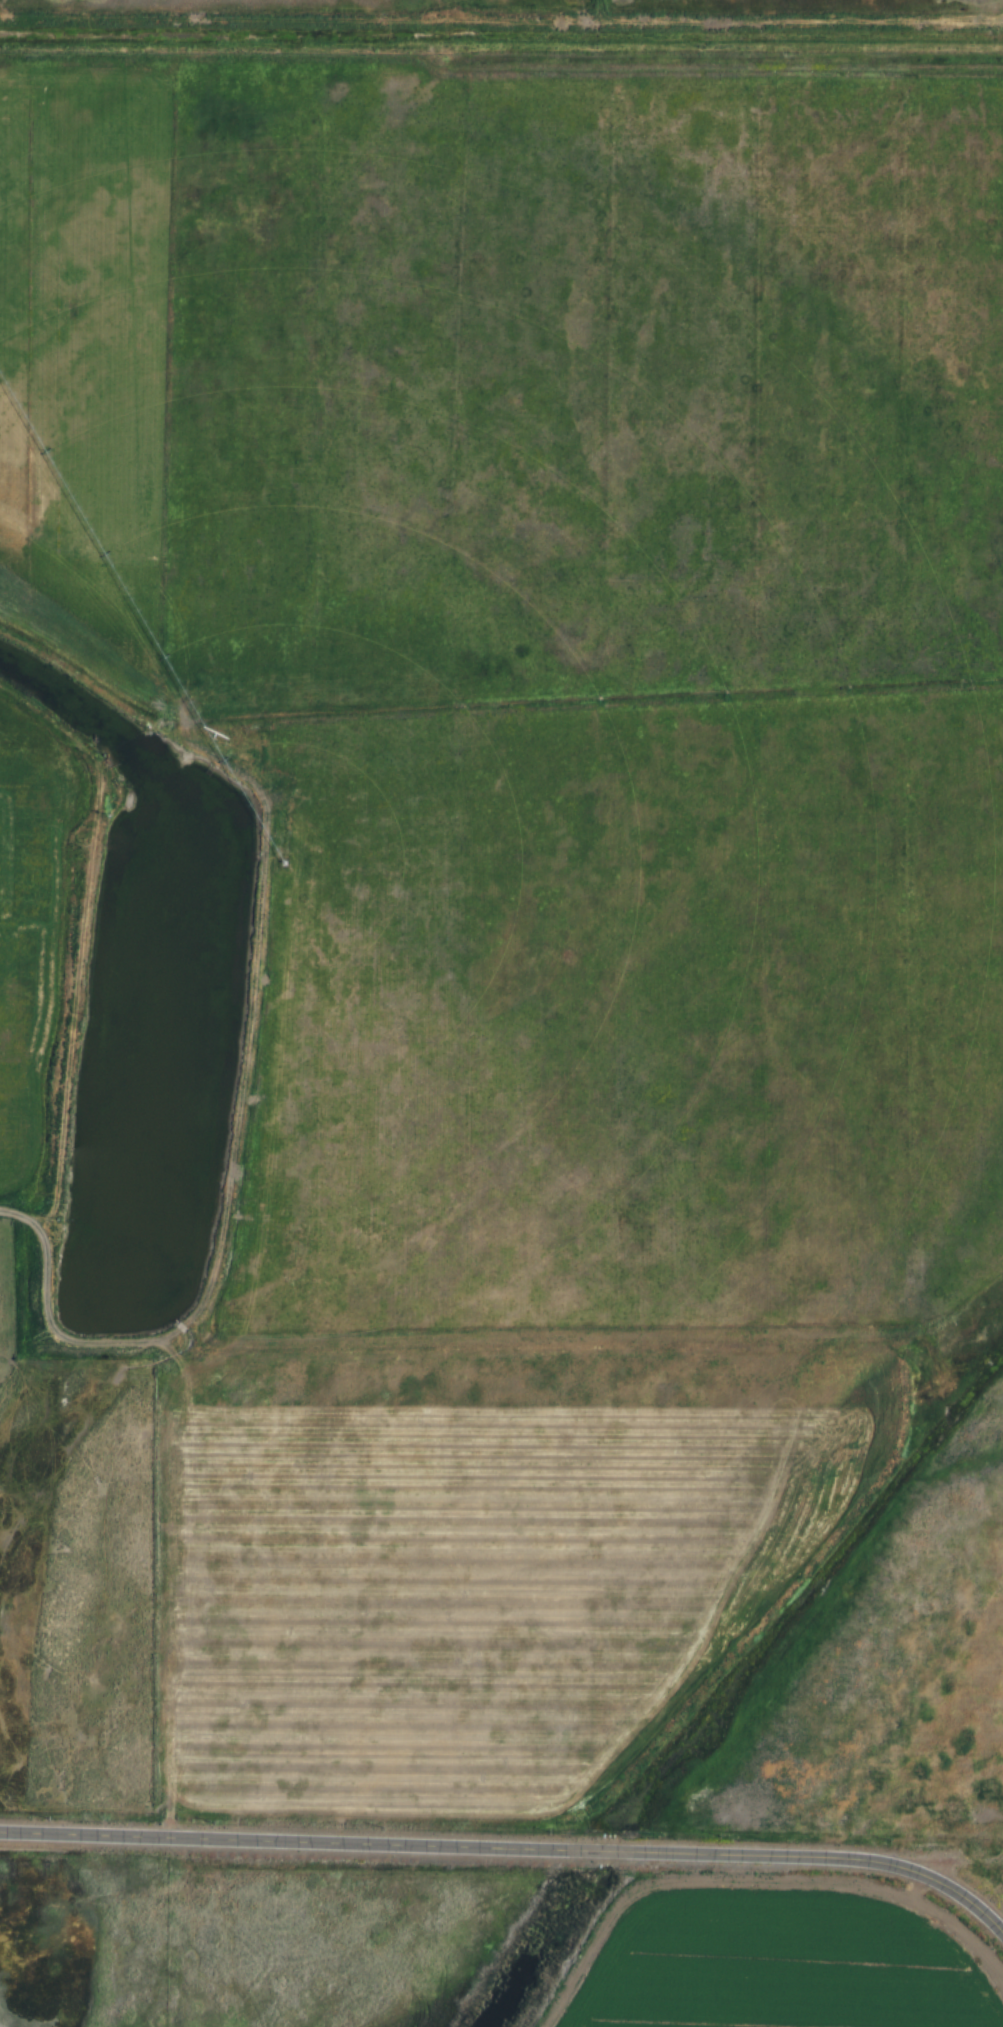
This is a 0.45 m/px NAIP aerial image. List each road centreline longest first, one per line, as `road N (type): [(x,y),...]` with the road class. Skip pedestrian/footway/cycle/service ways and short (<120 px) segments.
road 1 (residential): [(1002,1934),(943,1884),(862,1862),(0,1838)]
road 2 (track): [(0,1211),(44,1222),(56,1237),(64,1328),(77,1338),(168,1339),(202,1324),(227,1293),(242,1230),(280,803),(203,744),(195,716)]

